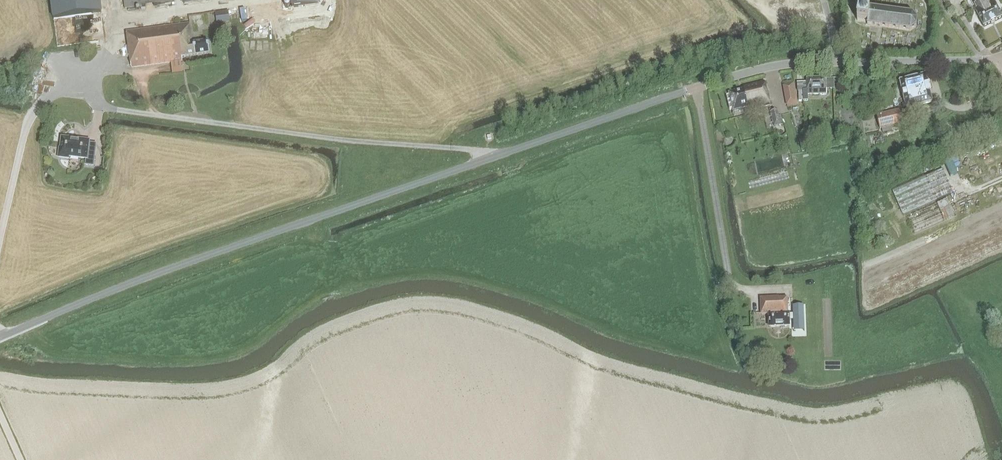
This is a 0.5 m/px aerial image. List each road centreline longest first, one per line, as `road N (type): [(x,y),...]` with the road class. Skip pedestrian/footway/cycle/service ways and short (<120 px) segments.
road 1 (unclassified): [(0,338),(147,277),(757,69),(1001,56)]

